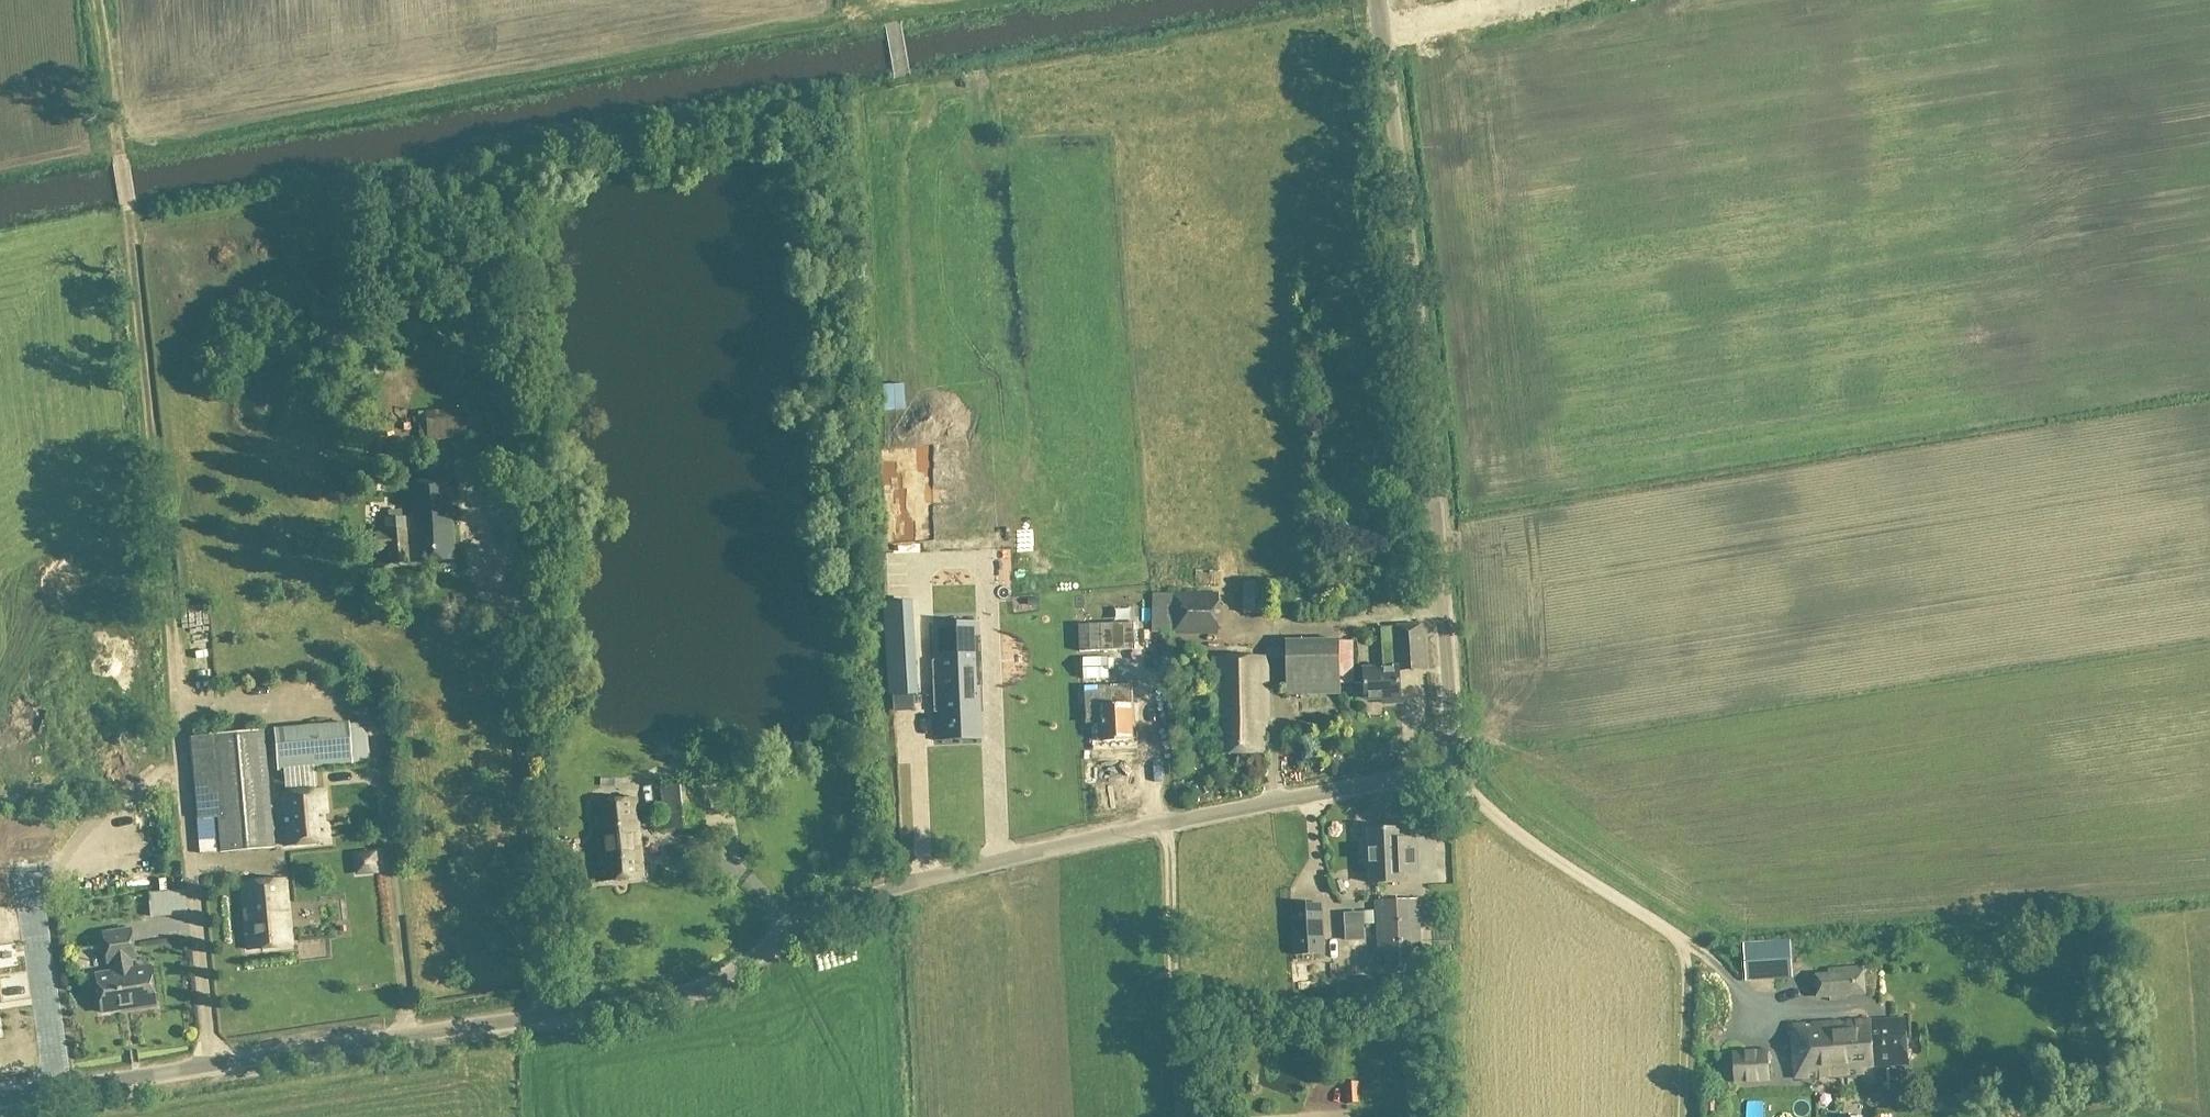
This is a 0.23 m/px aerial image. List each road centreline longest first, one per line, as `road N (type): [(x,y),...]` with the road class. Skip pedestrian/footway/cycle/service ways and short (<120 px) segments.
road 1 (unclassified): [(0,1101),(643,1006),(693,994),(818,916),(917,880),(1422,774),(1447,758),(1446,681),(1377,0)]
road 2 (track): [(548,1018),(519,654),(471,562)]
road 3 (track): [(1447,758),(1476,805),(1536,852),(1724,968),(1748,999)]
road 4 (track): [(1160,824),(1180,1116)]
road 5 (track): [(1680,1116),(1680,940)]

